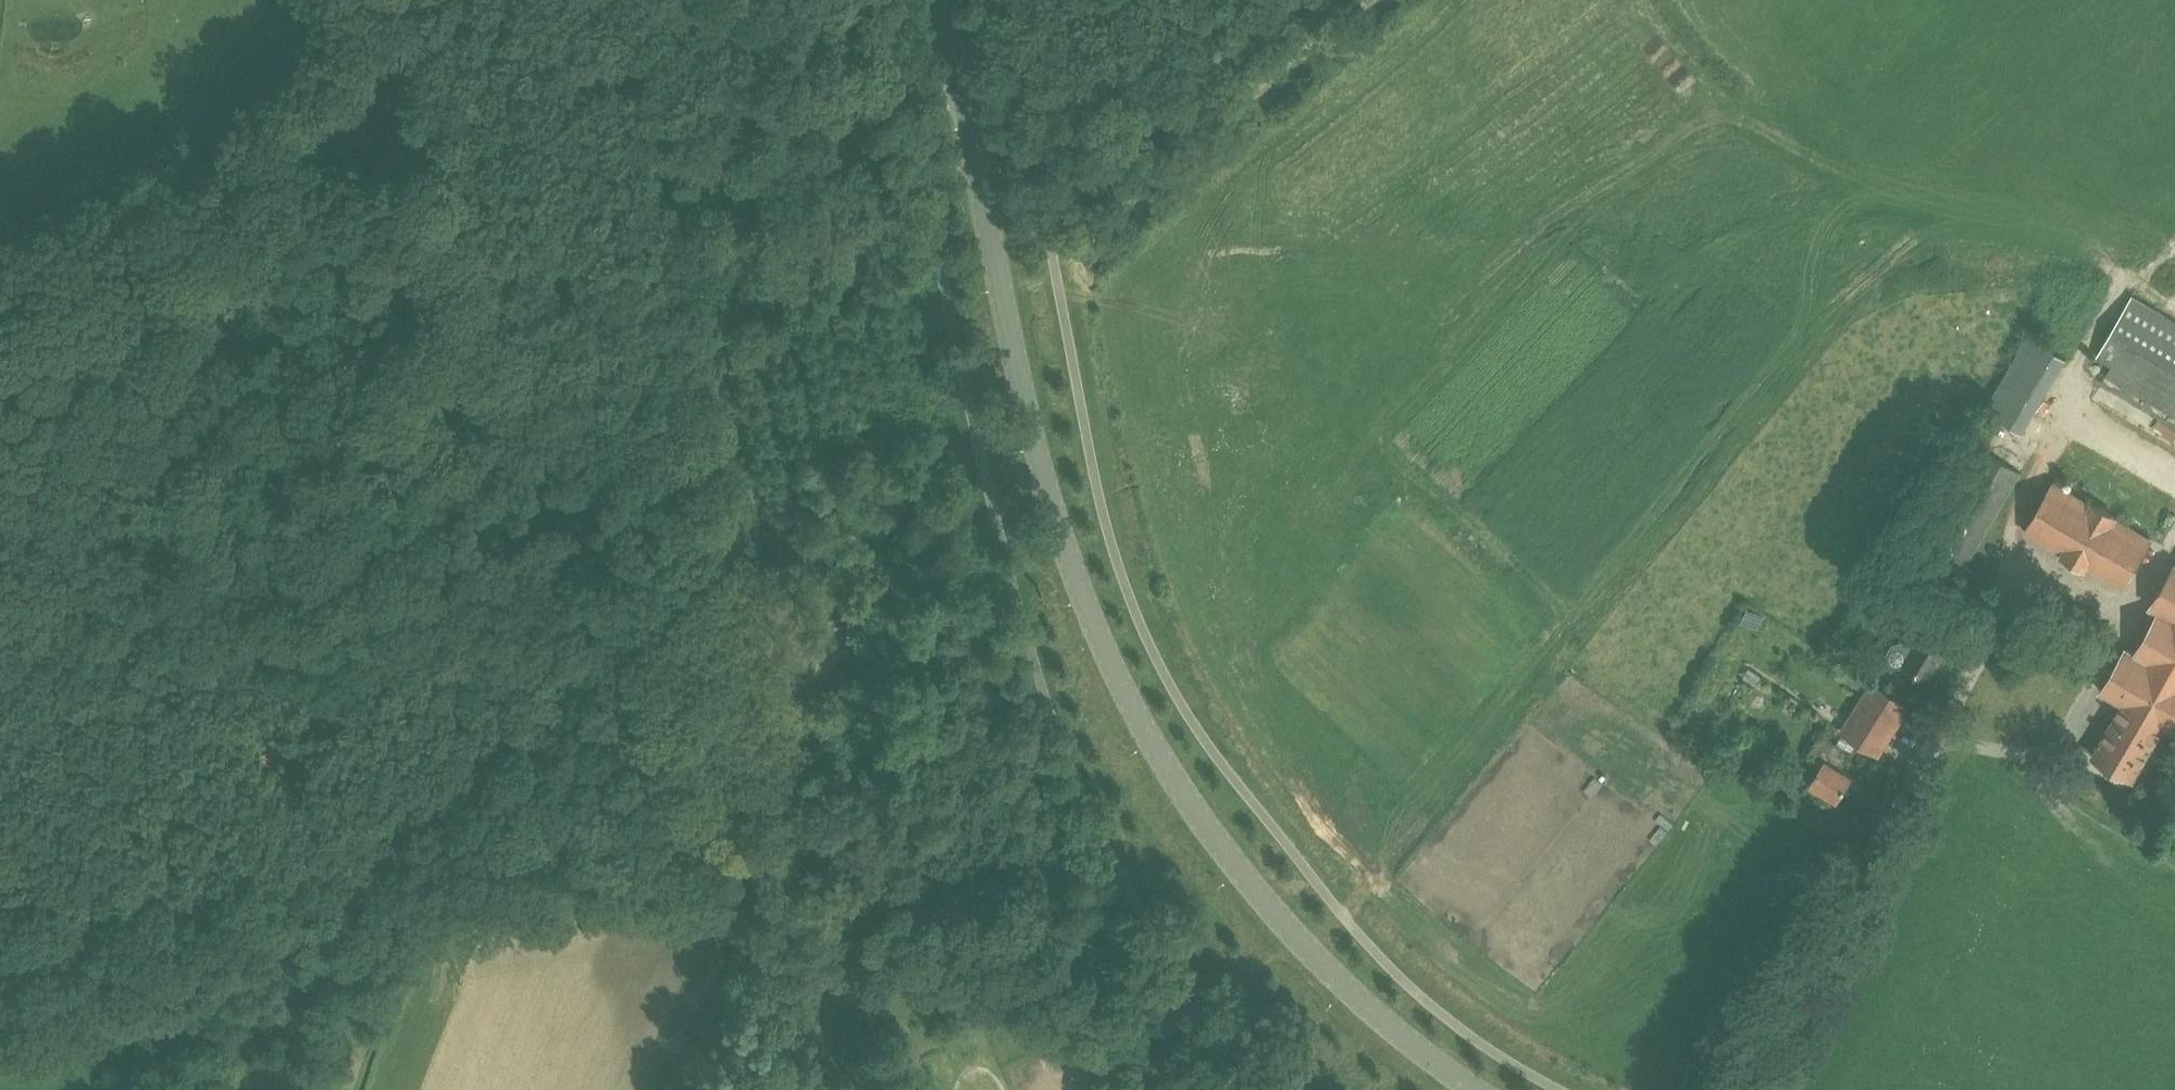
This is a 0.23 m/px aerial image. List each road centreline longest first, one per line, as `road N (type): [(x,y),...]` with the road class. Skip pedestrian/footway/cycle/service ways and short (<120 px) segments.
road 1 (tertiary): [(1471,1089),(1356,998),(1268,907),(1187,797),(1108,658),(1061,530),(945,0)]

